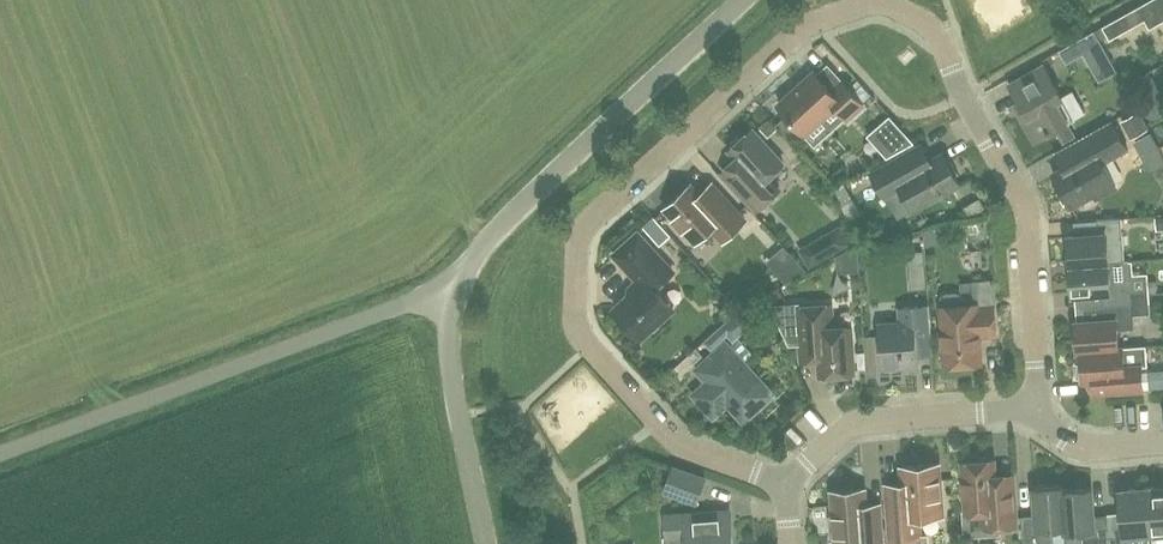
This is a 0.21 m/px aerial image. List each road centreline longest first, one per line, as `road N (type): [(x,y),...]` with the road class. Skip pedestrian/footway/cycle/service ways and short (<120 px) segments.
road 1 (residential): [(1037,410),(1021,196),(944,47),(903,12),(862,6),(807,25),(586,225),(580,241),(575,307),(582,340),(676,447),(785,485)]
road 2 (unclassified): [(458,292),(0,458)]
road 3 (unclassified): [(458,292),(512,213),(744,0)]
road 4 (residential): [(1037,410),(860,423),(785,485)]
road 5 (unclassified): [(486,543),(451,362),(458,292)]
road 6 (residential): [(1162,444),(1097,450),(1067,441),(1037,410)]

